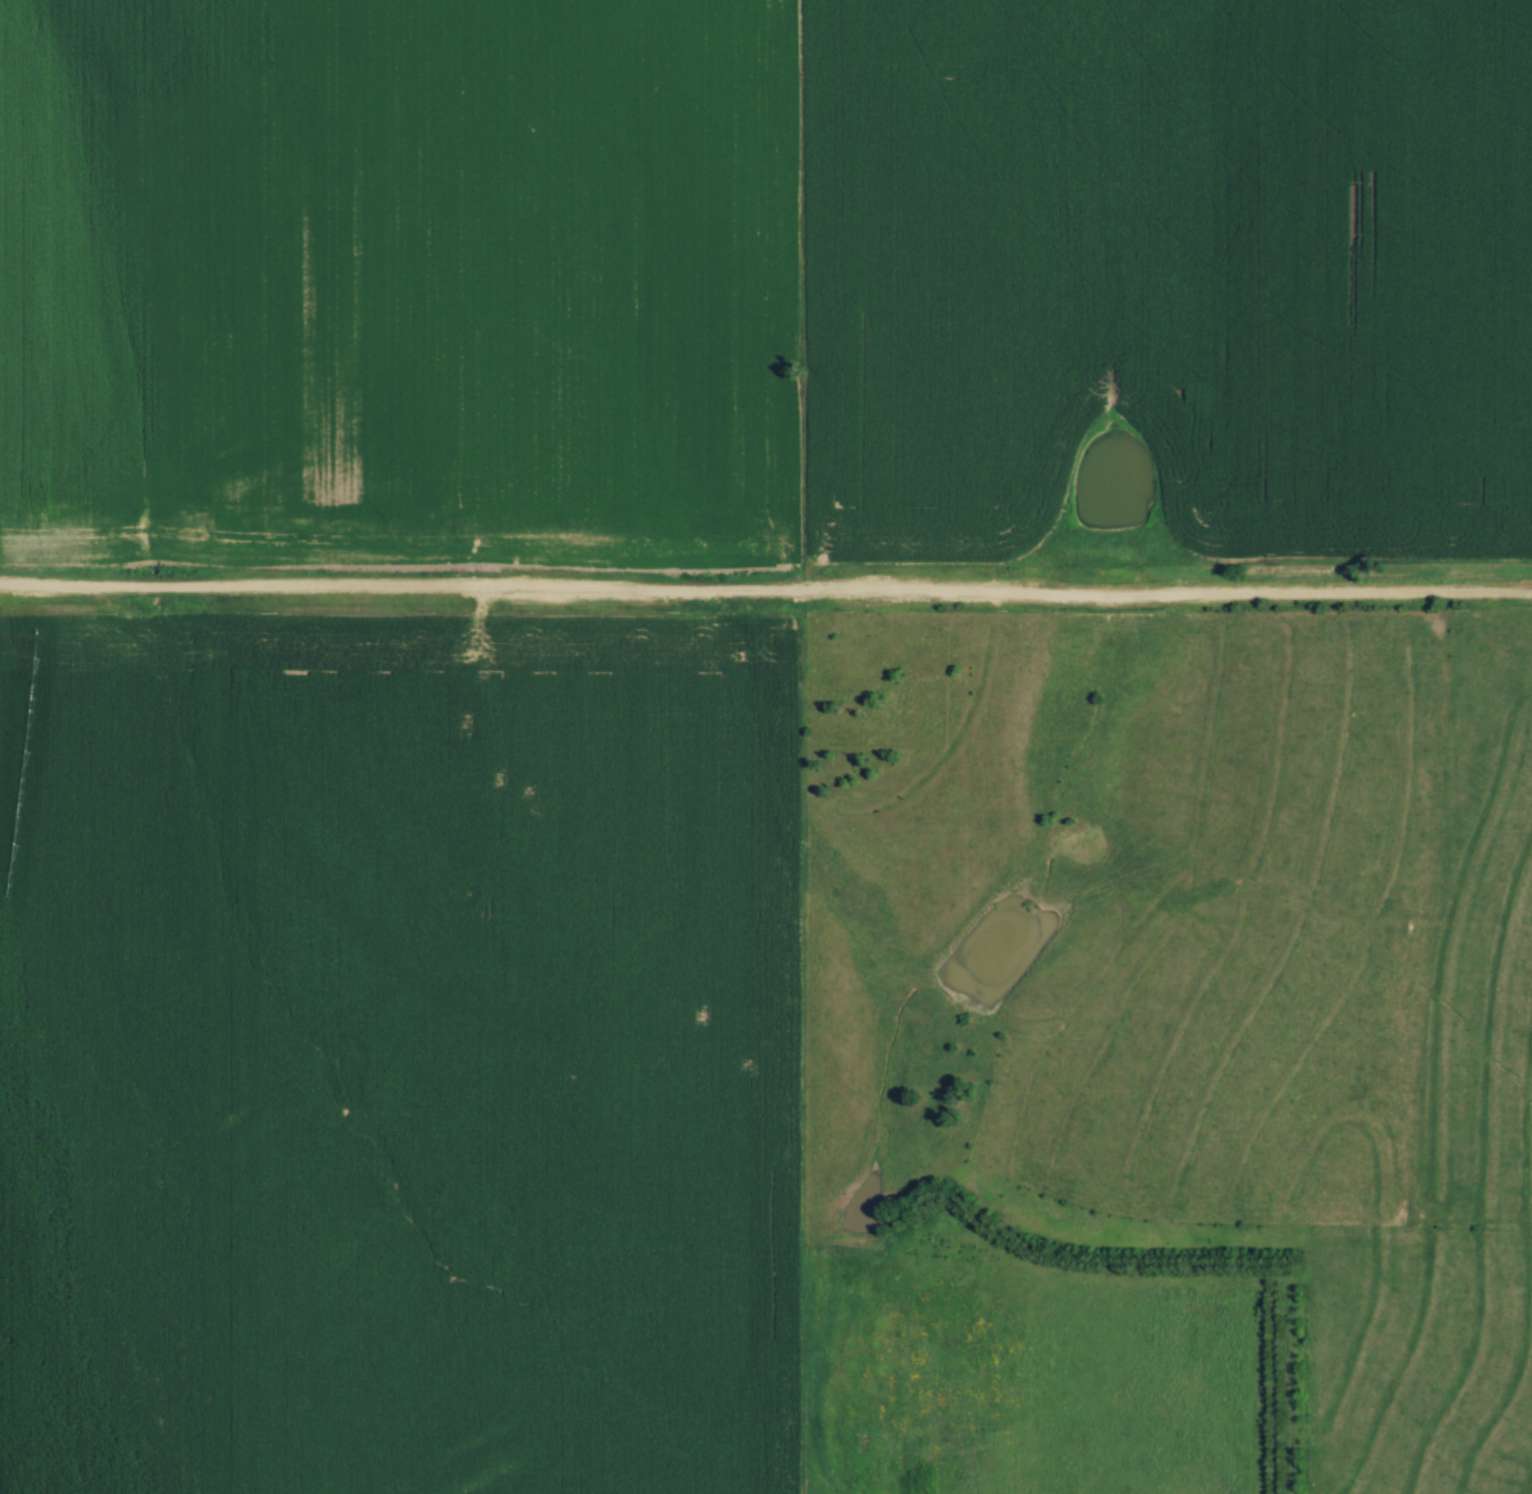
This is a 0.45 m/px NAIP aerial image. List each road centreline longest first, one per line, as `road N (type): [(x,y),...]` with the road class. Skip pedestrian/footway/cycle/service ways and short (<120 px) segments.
road 1 (residential): [(1531,600),(0,600)]

